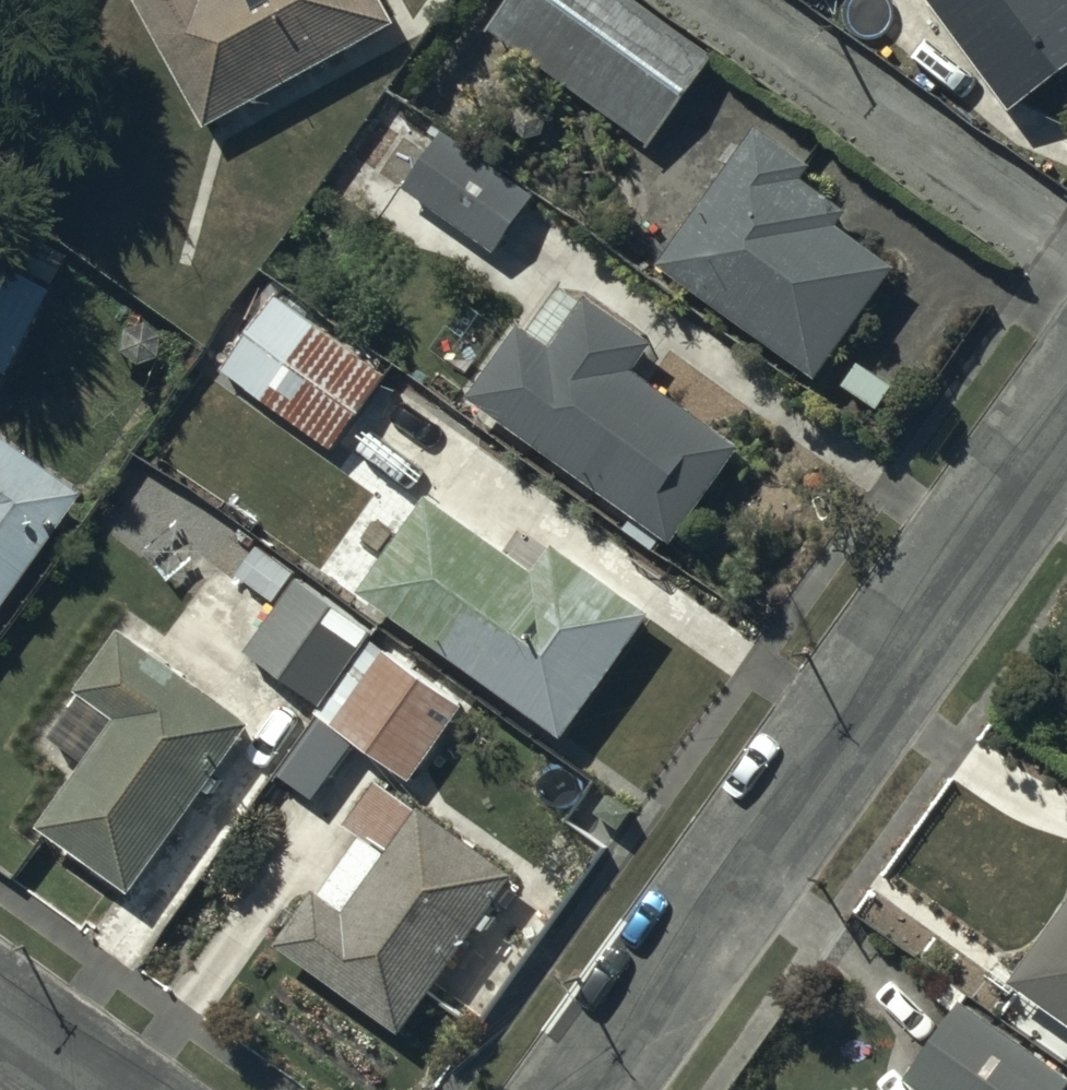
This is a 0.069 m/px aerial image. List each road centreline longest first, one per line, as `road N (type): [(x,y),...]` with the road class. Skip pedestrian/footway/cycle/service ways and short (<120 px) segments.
road 1 (residential): [(1066,417),(587,1089)]
road 2 (residential): [(109,1089),(0,1012)]

